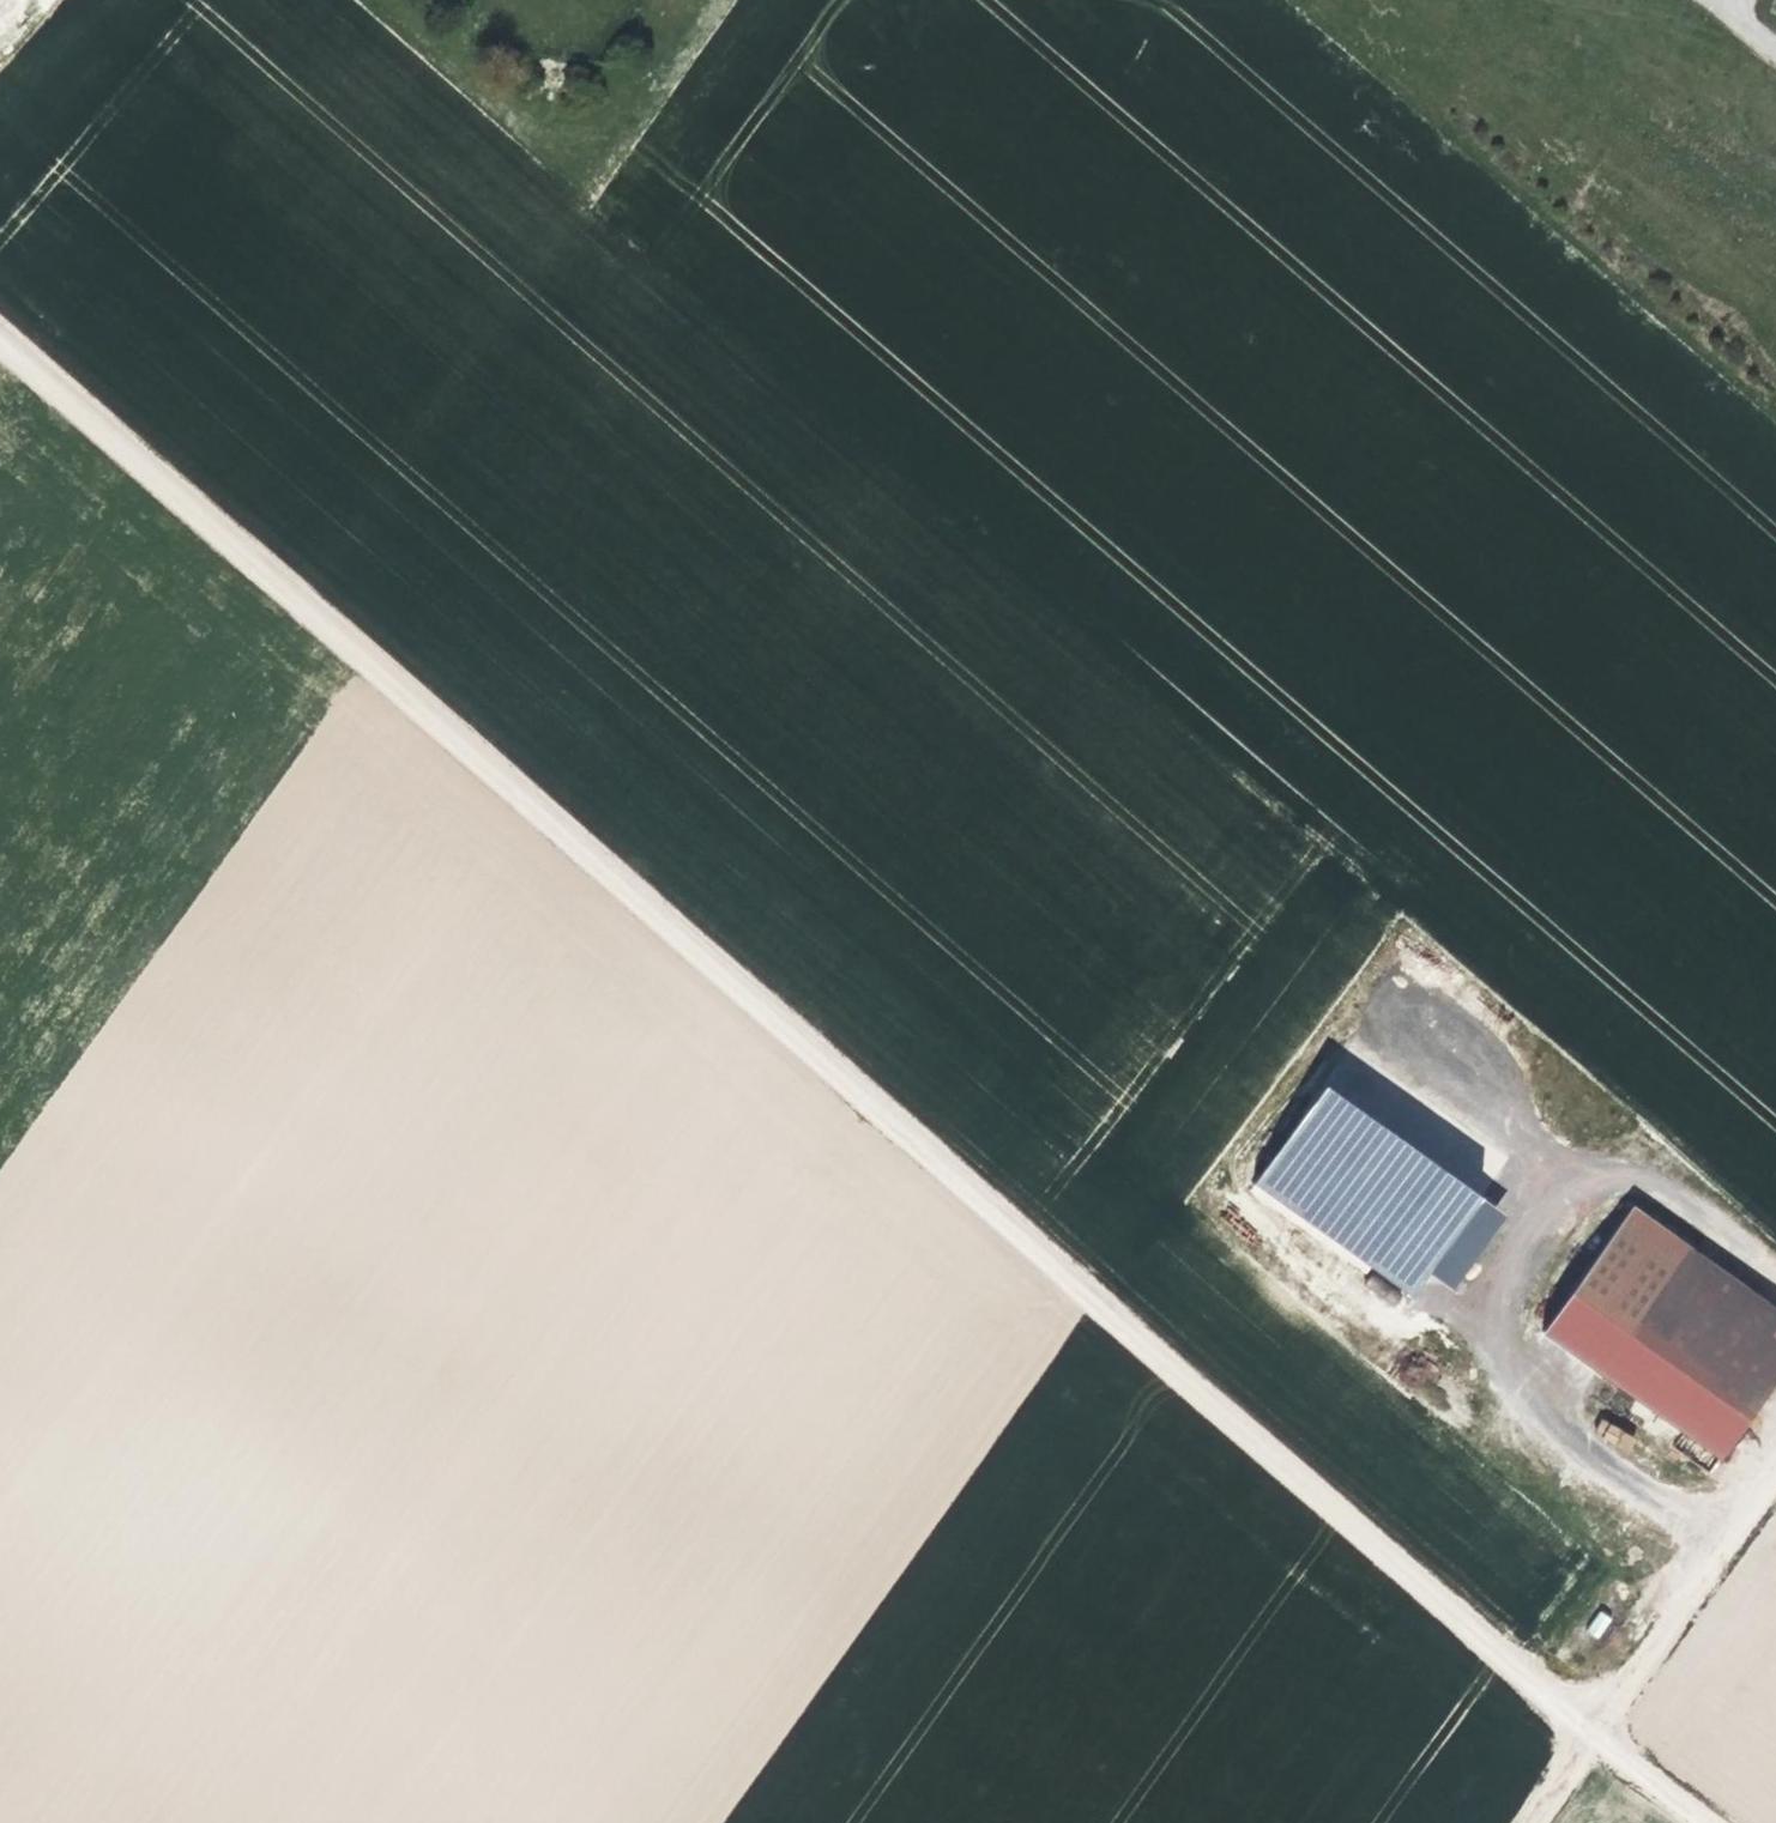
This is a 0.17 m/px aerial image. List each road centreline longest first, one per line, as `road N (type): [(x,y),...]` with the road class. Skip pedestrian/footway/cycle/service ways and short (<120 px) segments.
road 1 (track): [(0,338),(1589,1742),(1698,1822)]
road 2 (track): [(1775,1479),(1531,1822)]
road 3 (unclassified): [(715,0),(590,188)]

